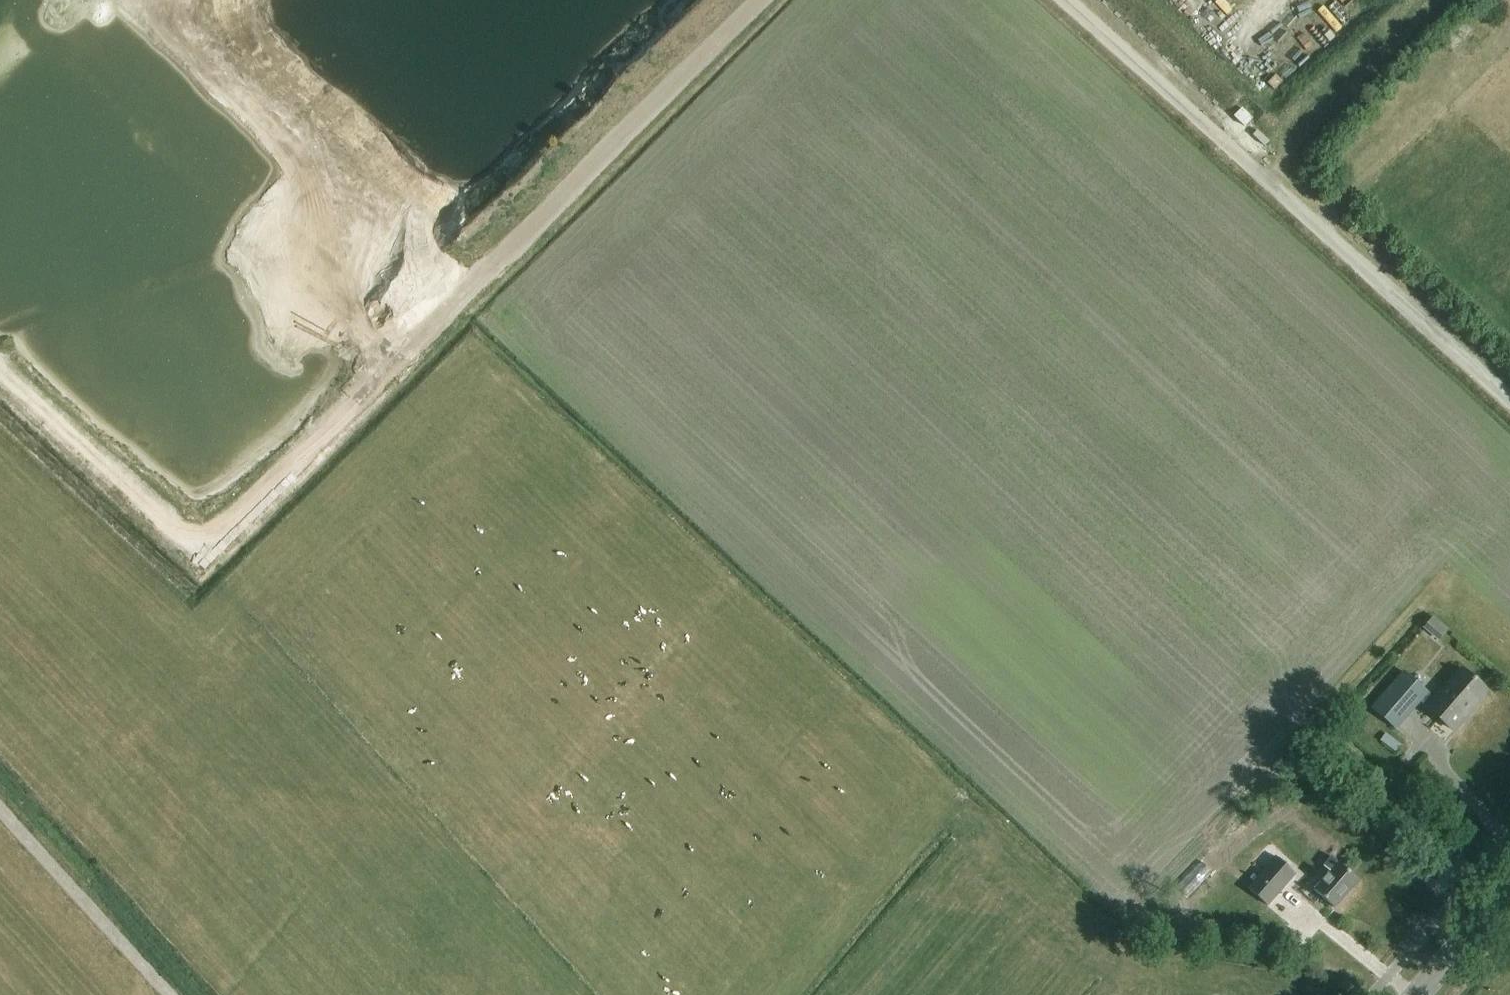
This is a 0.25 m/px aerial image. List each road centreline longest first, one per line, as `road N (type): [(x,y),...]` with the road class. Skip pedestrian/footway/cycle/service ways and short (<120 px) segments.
road 1 (track): [(411,343),(208,546),(178,541),(0,378)]
road 2 (primary): [(1417,994),(1509,888)]

